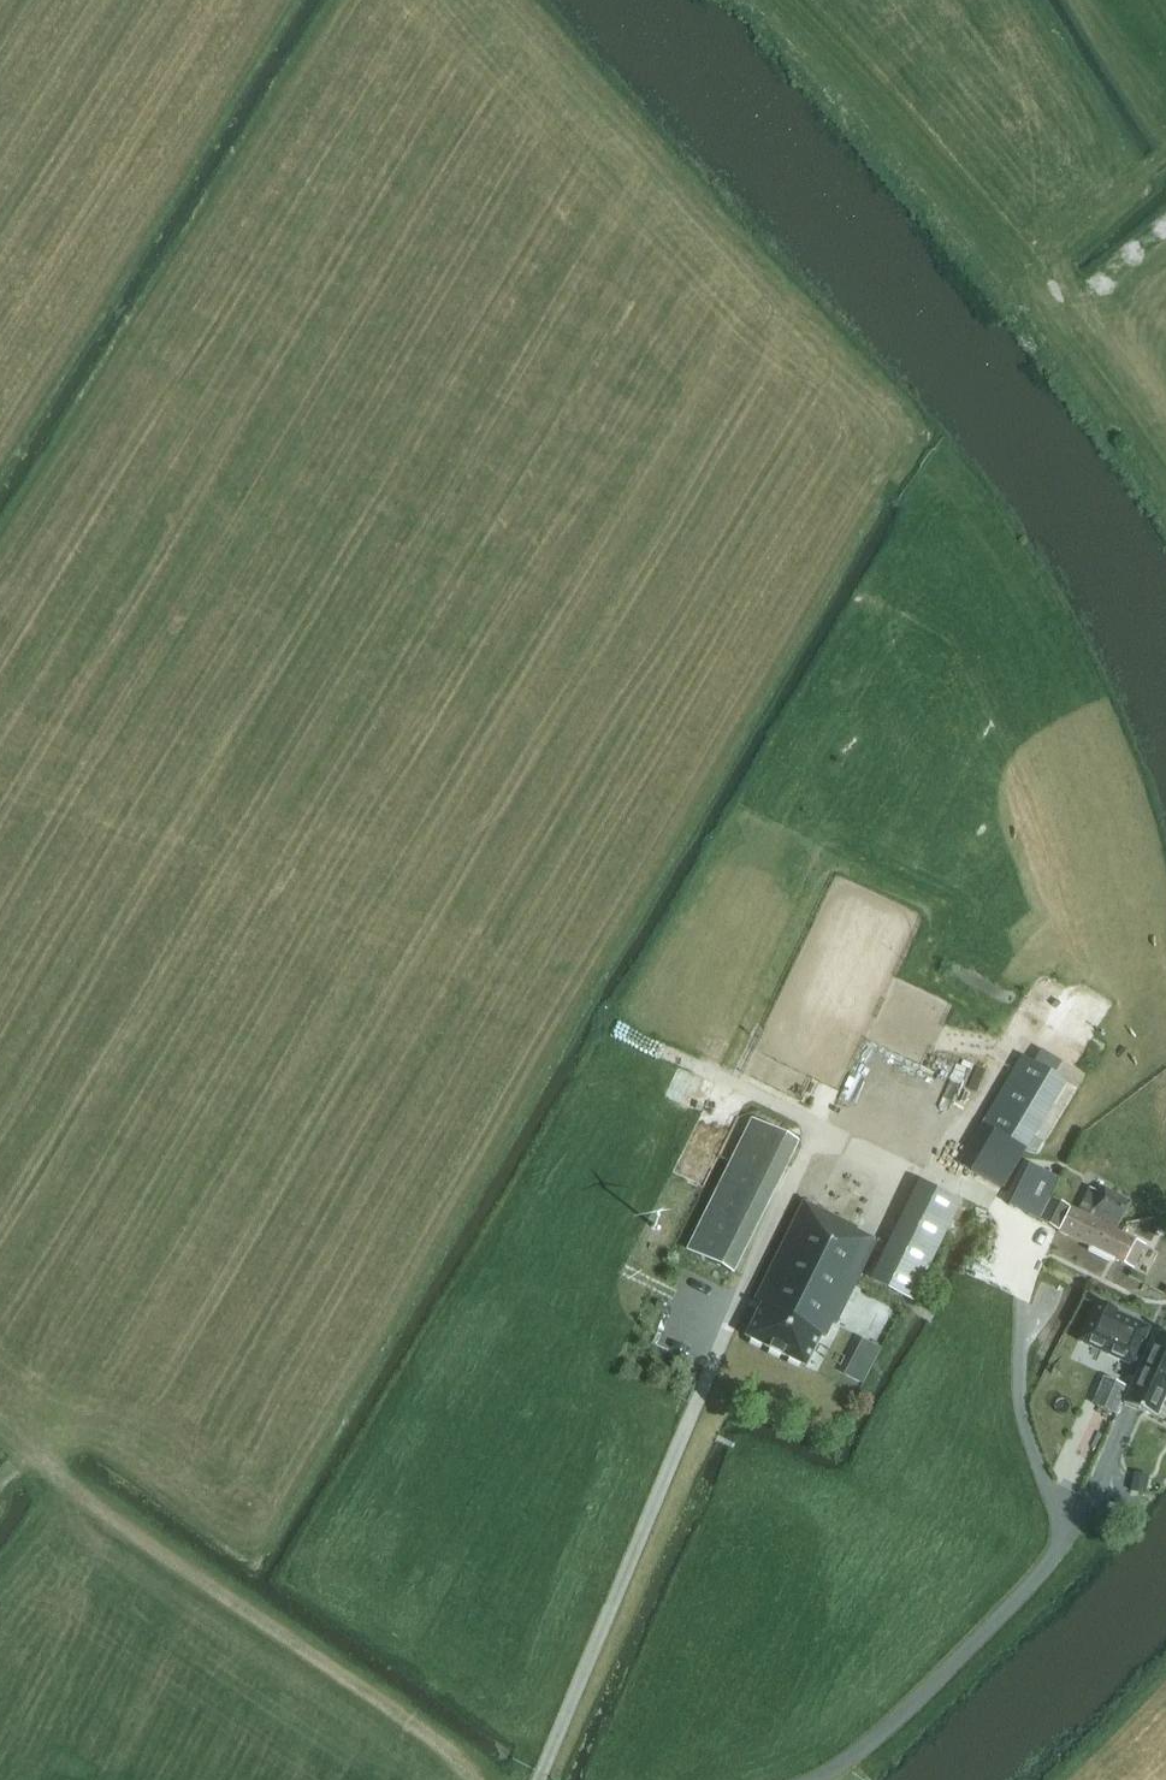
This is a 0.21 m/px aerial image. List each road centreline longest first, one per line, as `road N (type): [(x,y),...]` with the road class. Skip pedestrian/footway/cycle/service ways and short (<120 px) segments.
road 1 (track): [(817,1124),(1046,1234)]

